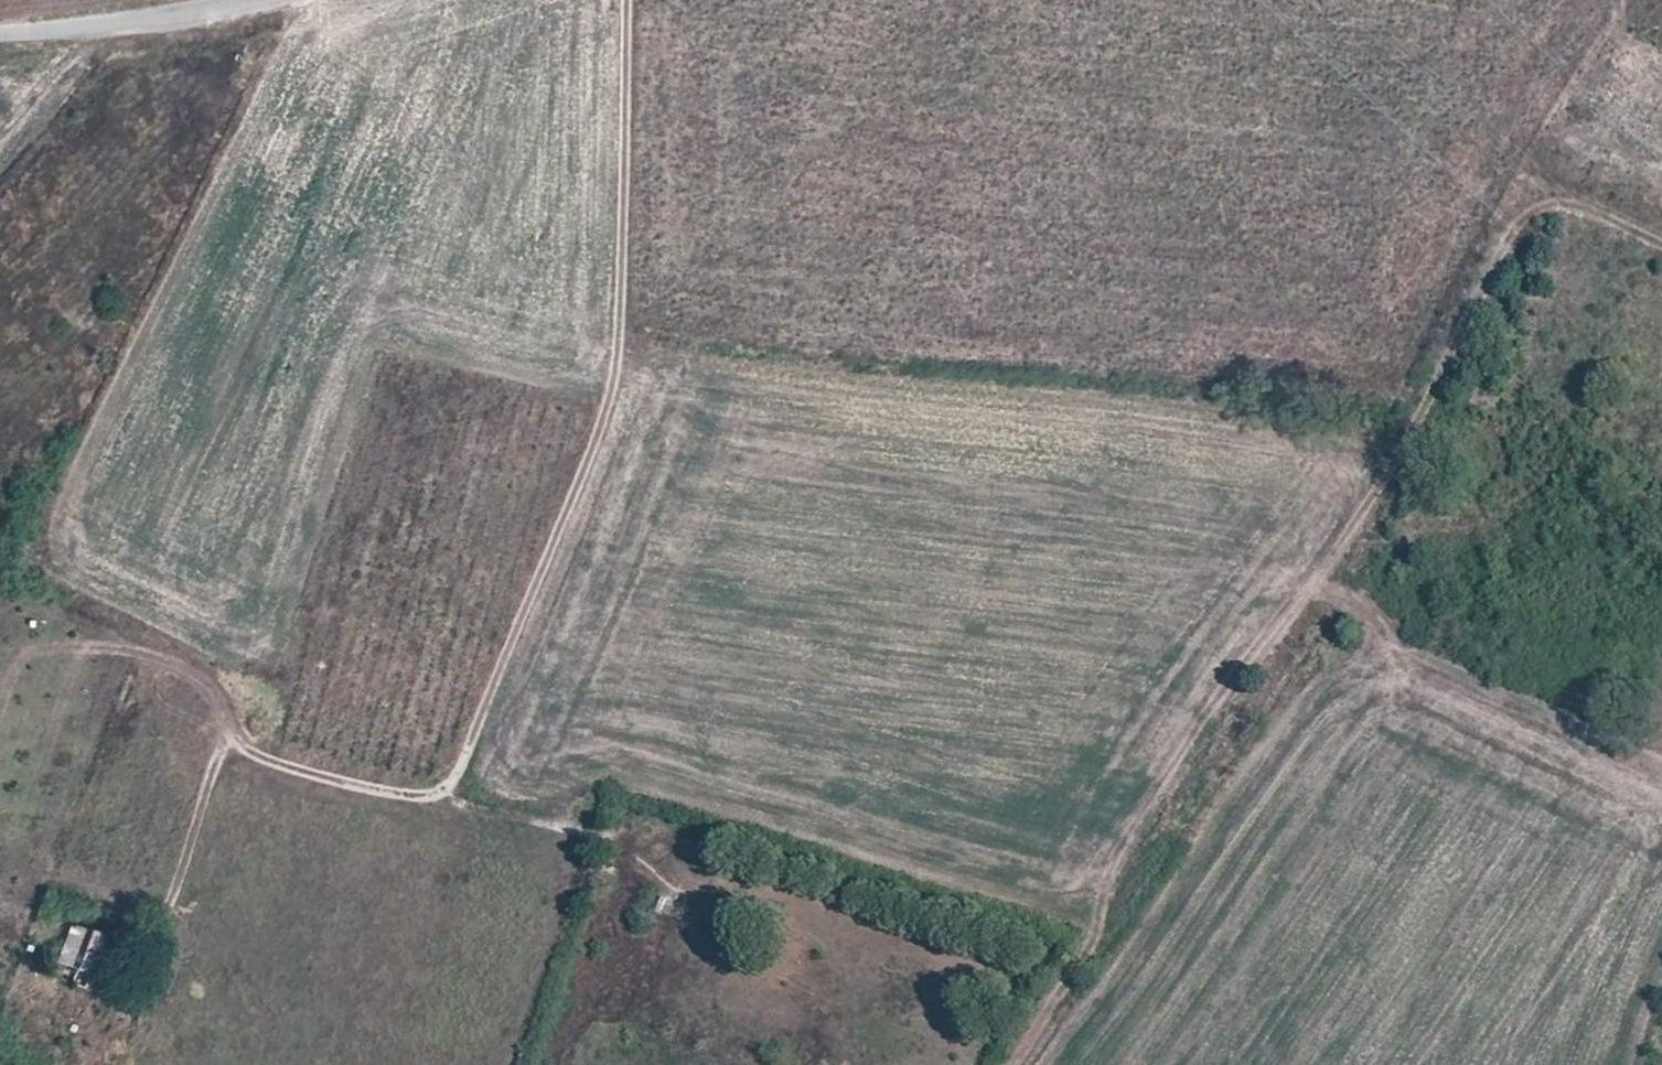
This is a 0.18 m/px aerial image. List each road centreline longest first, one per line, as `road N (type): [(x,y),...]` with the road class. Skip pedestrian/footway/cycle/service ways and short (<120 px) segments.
road 1 (unclassified): [(1024,1064),(1291,658),(1534,165),(1636,0)]
road 2 (track): [(446,797),(614,383),(626,0)]
road 3 (unclassified): [(268,0),(127,25),(0,36)]

